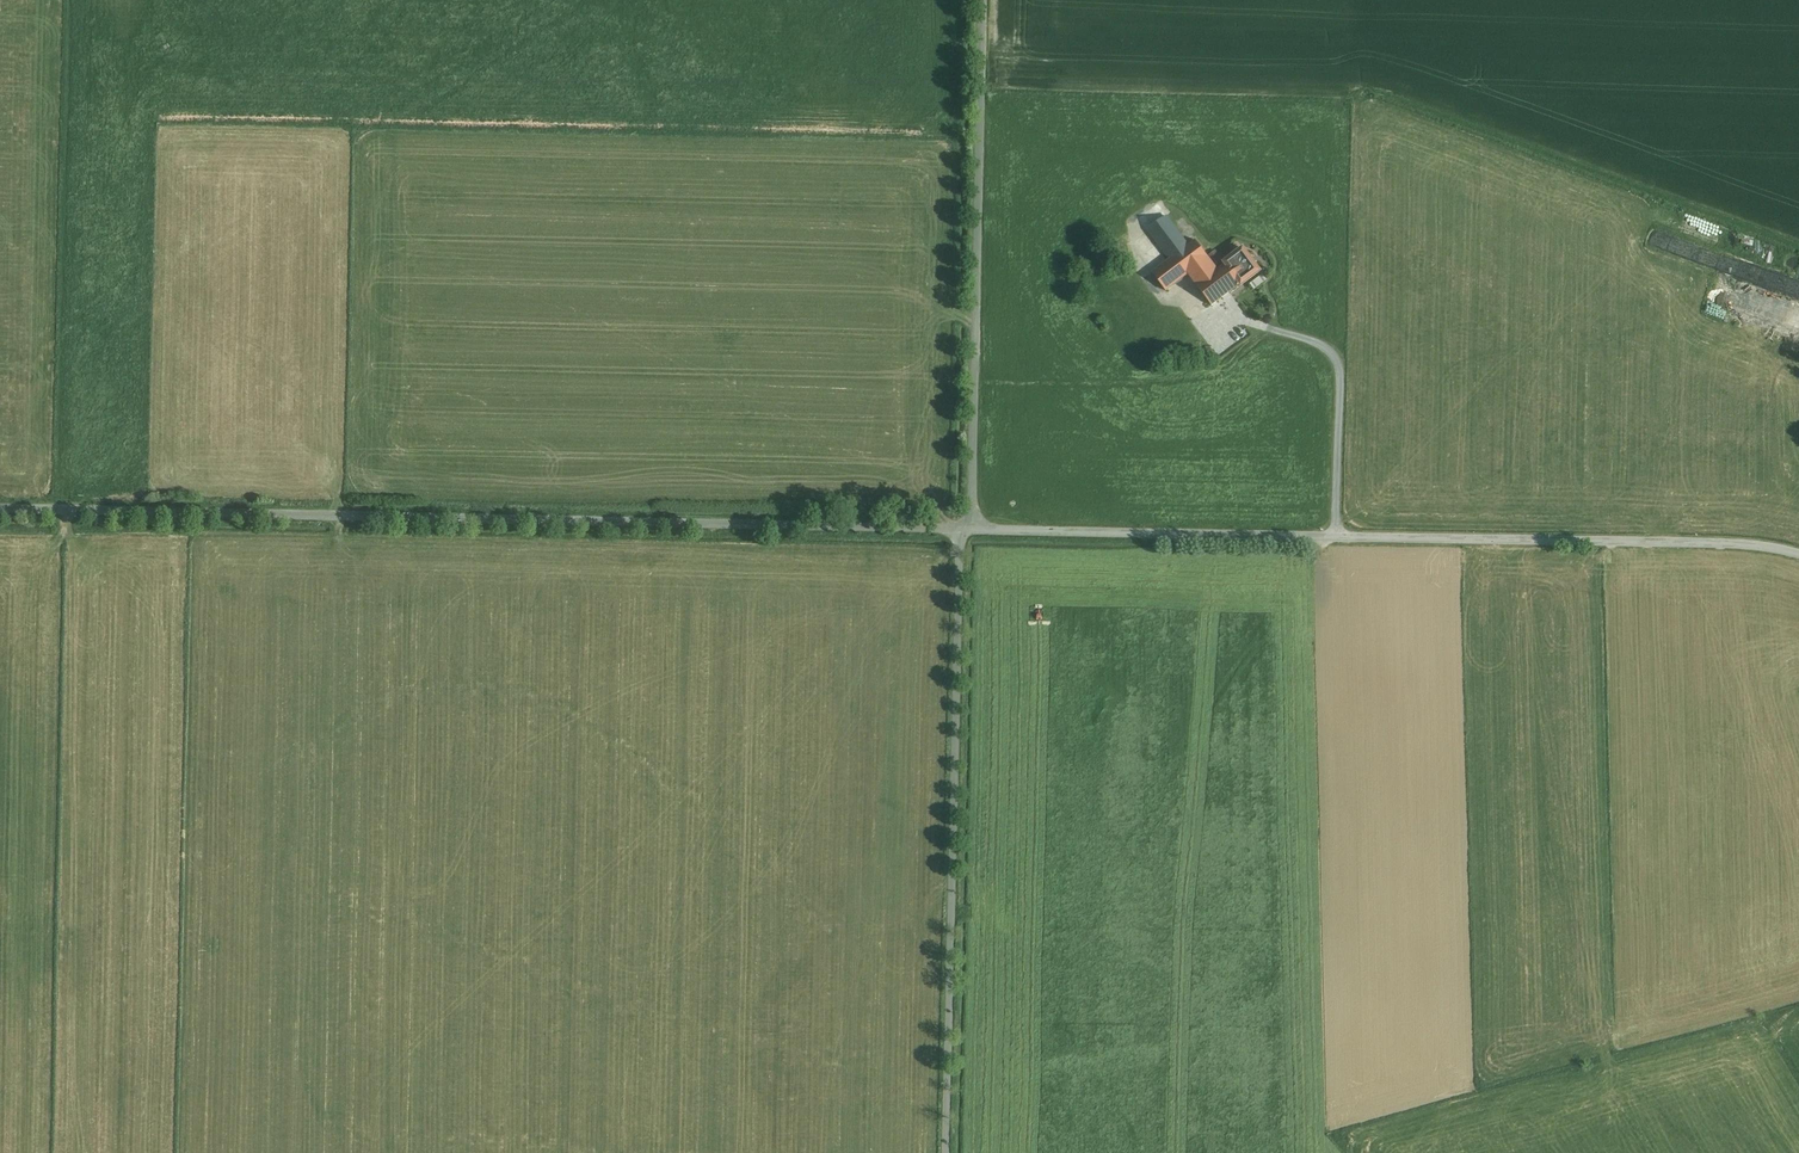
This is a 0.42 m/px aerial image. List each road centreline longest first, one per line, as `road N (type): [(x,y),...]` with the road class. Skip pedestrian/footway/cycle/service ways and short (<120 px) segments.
road 1 (unclassified): [(0,506),(958,530)]
road 2 (unclassified): [(973,530),(1728,542),(1798,553)]
road 3 (unclassified): [(948,1152),(958,530)]
road 4 (unclassified): [(973,530),(985,0)]

